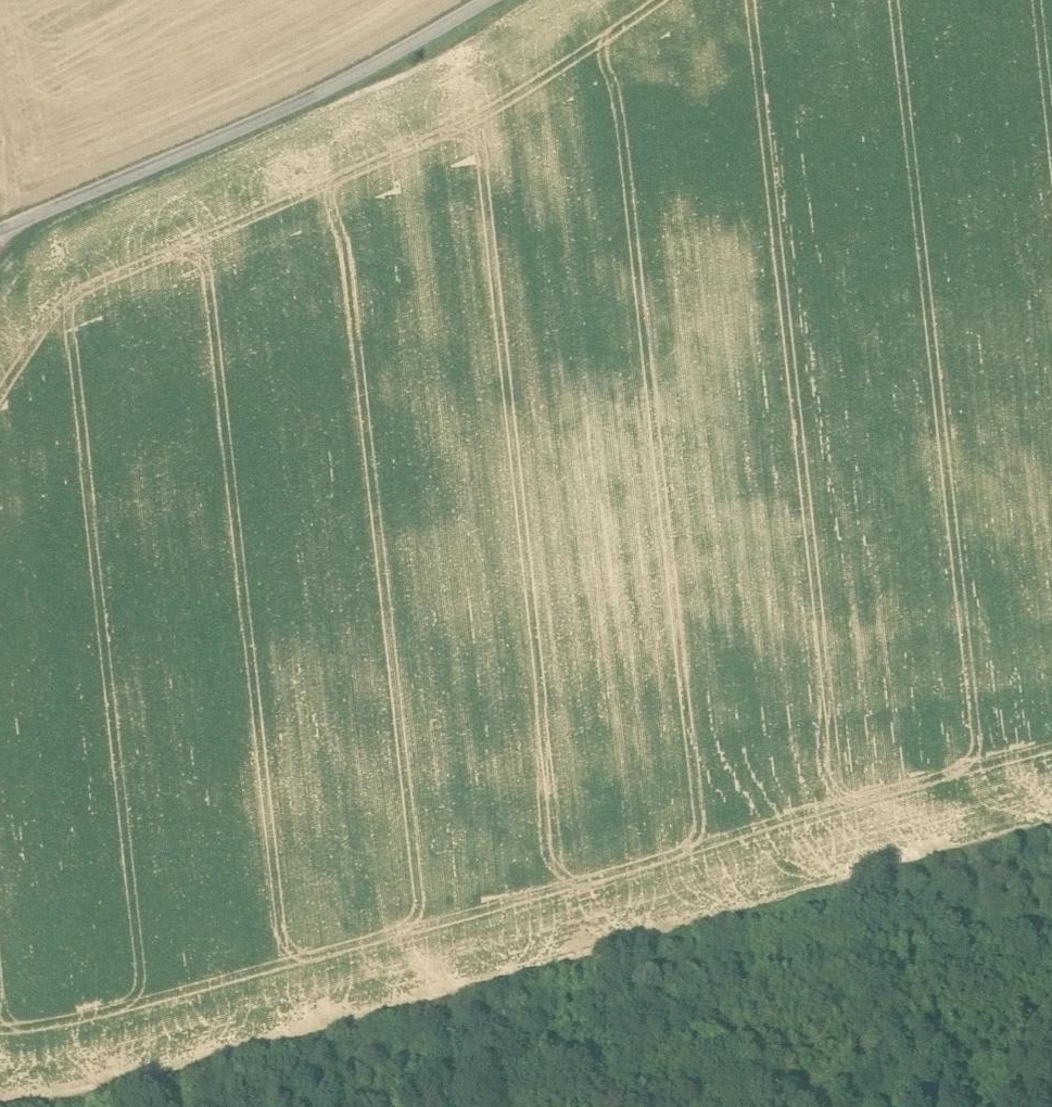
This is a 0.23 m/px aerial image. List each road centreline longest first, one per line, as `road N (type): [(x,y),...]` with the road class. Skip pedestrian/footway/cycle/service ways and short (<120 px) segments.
road 1 (unclassified): [(7,225),(305,99),(485,0)]

